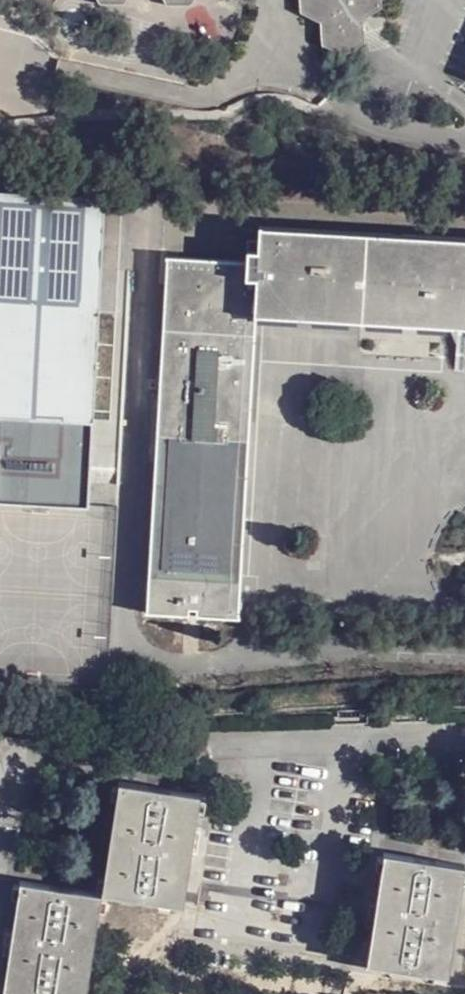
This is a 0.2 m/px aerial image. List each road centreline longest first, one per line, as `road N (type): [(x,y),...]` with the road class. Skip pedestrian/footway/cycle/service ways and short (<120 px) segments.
road 1 (residential): [(464,730),(35,755),(12,776),(0,843)]

